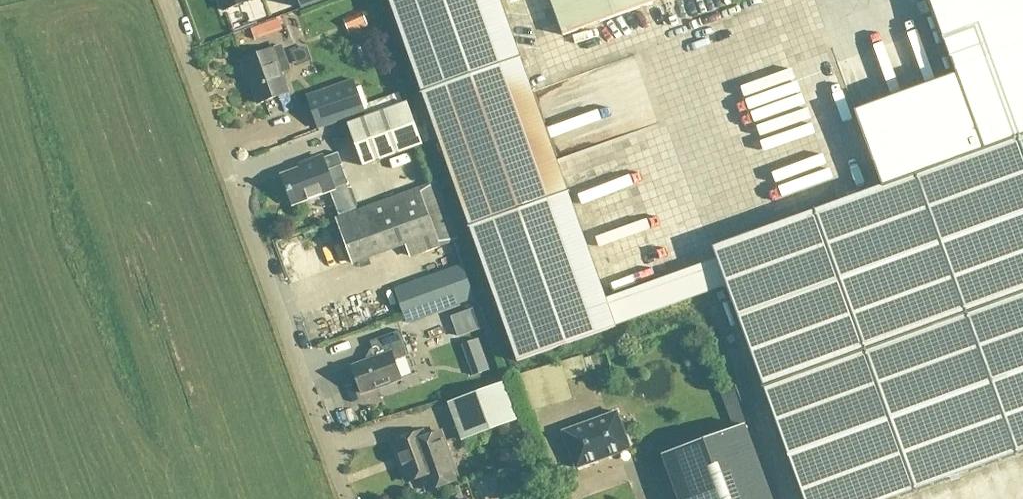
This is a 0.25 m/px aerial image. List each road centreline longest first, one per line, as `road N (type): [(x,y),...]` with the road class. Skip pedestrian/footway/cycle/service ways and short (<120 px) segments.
road 1 (residential): [(347,498),(172,0)]

